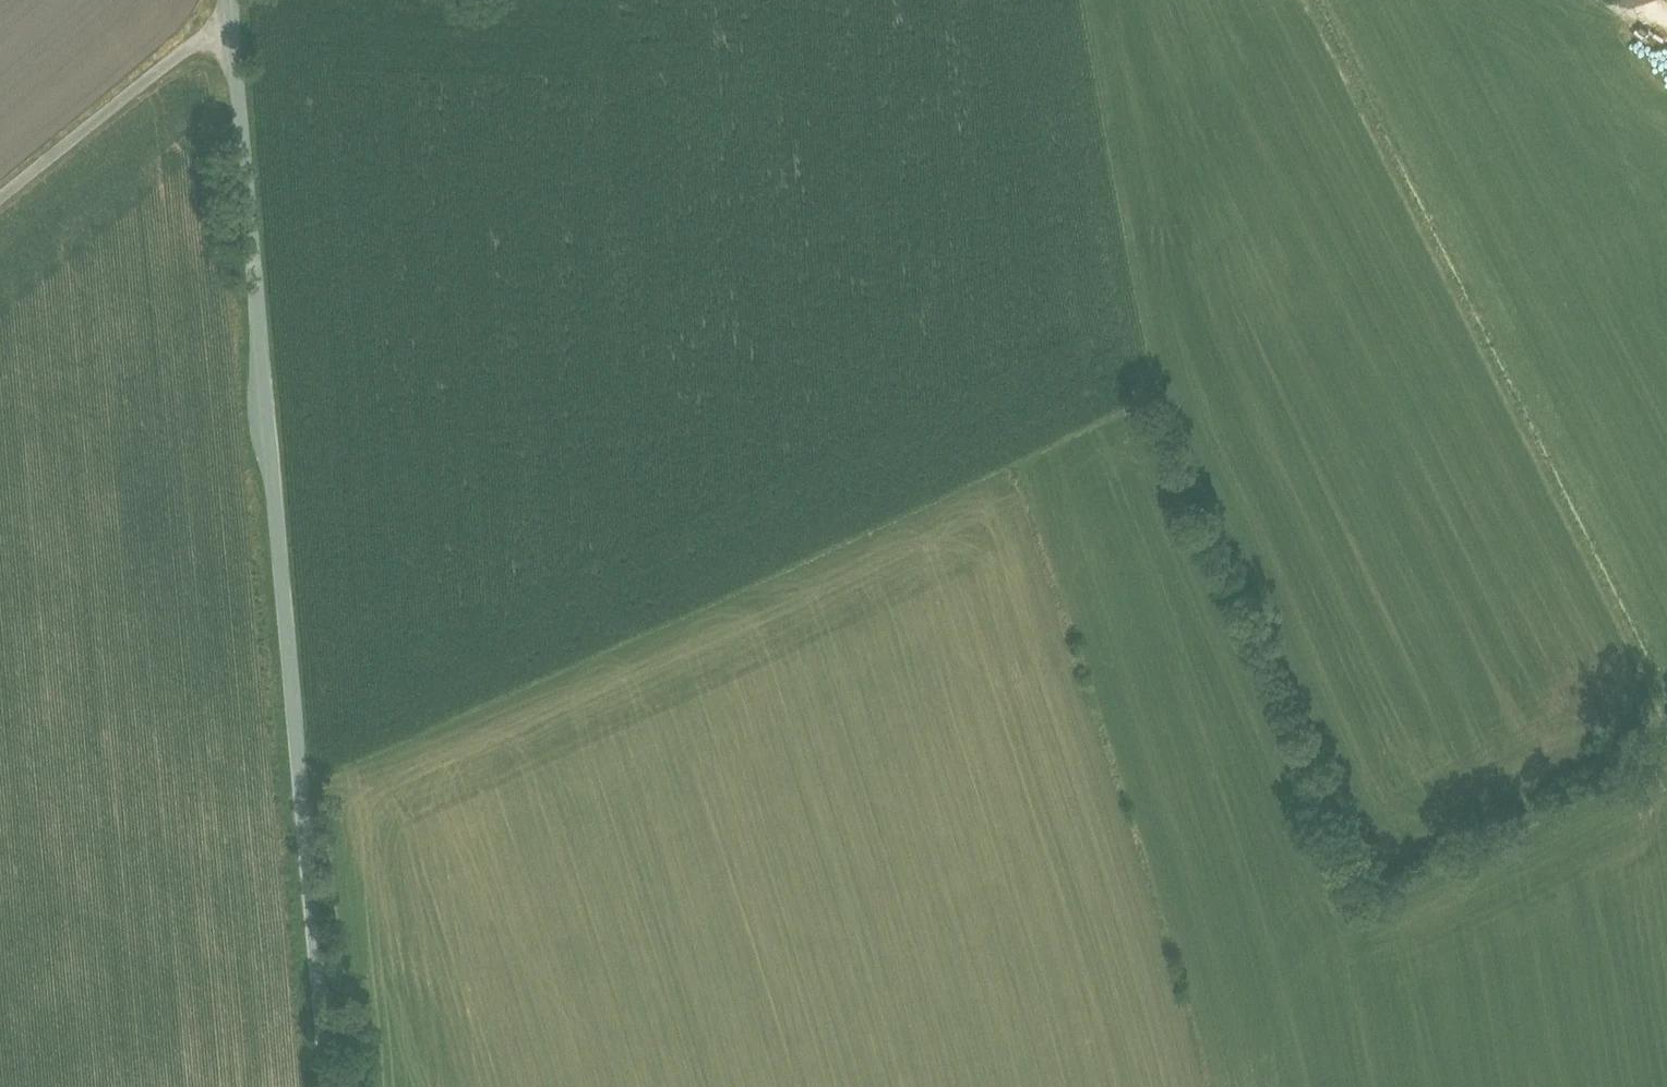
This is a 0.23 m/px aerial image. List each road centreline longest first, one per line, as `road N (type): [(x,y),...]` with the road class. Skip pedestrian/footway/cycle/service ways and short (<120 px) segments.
road 1 (unclassified): [(232,0),(329,1086)]

